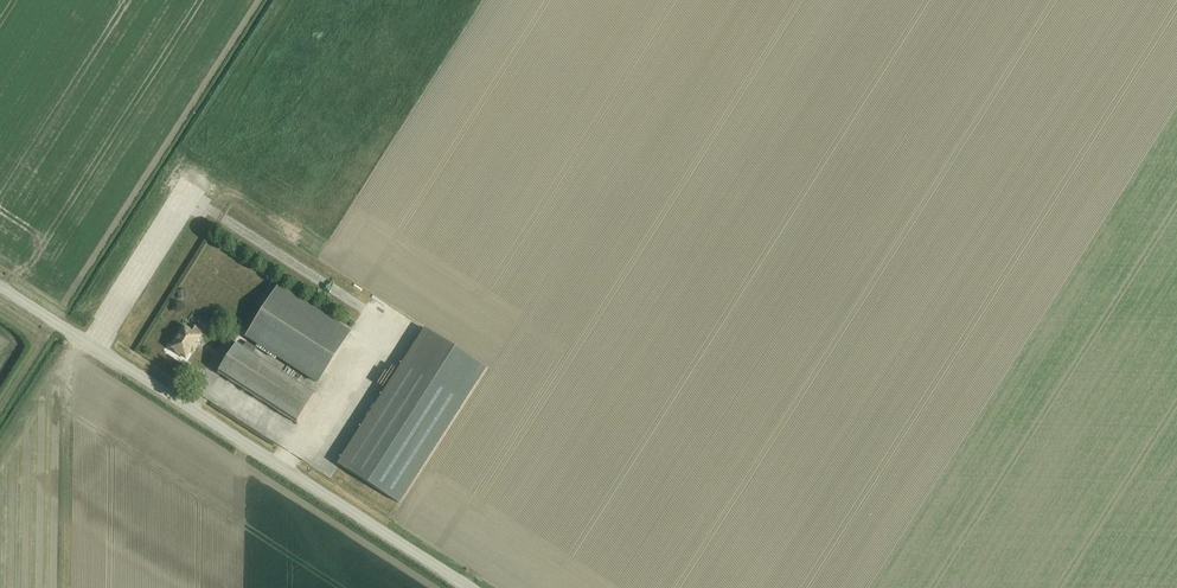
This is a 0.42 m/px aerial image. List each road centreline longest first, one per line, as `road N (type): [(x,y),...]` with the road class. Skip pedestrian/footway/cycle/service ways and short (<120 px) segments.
road 1 (unclassified): [(471,587),(0,285)]

